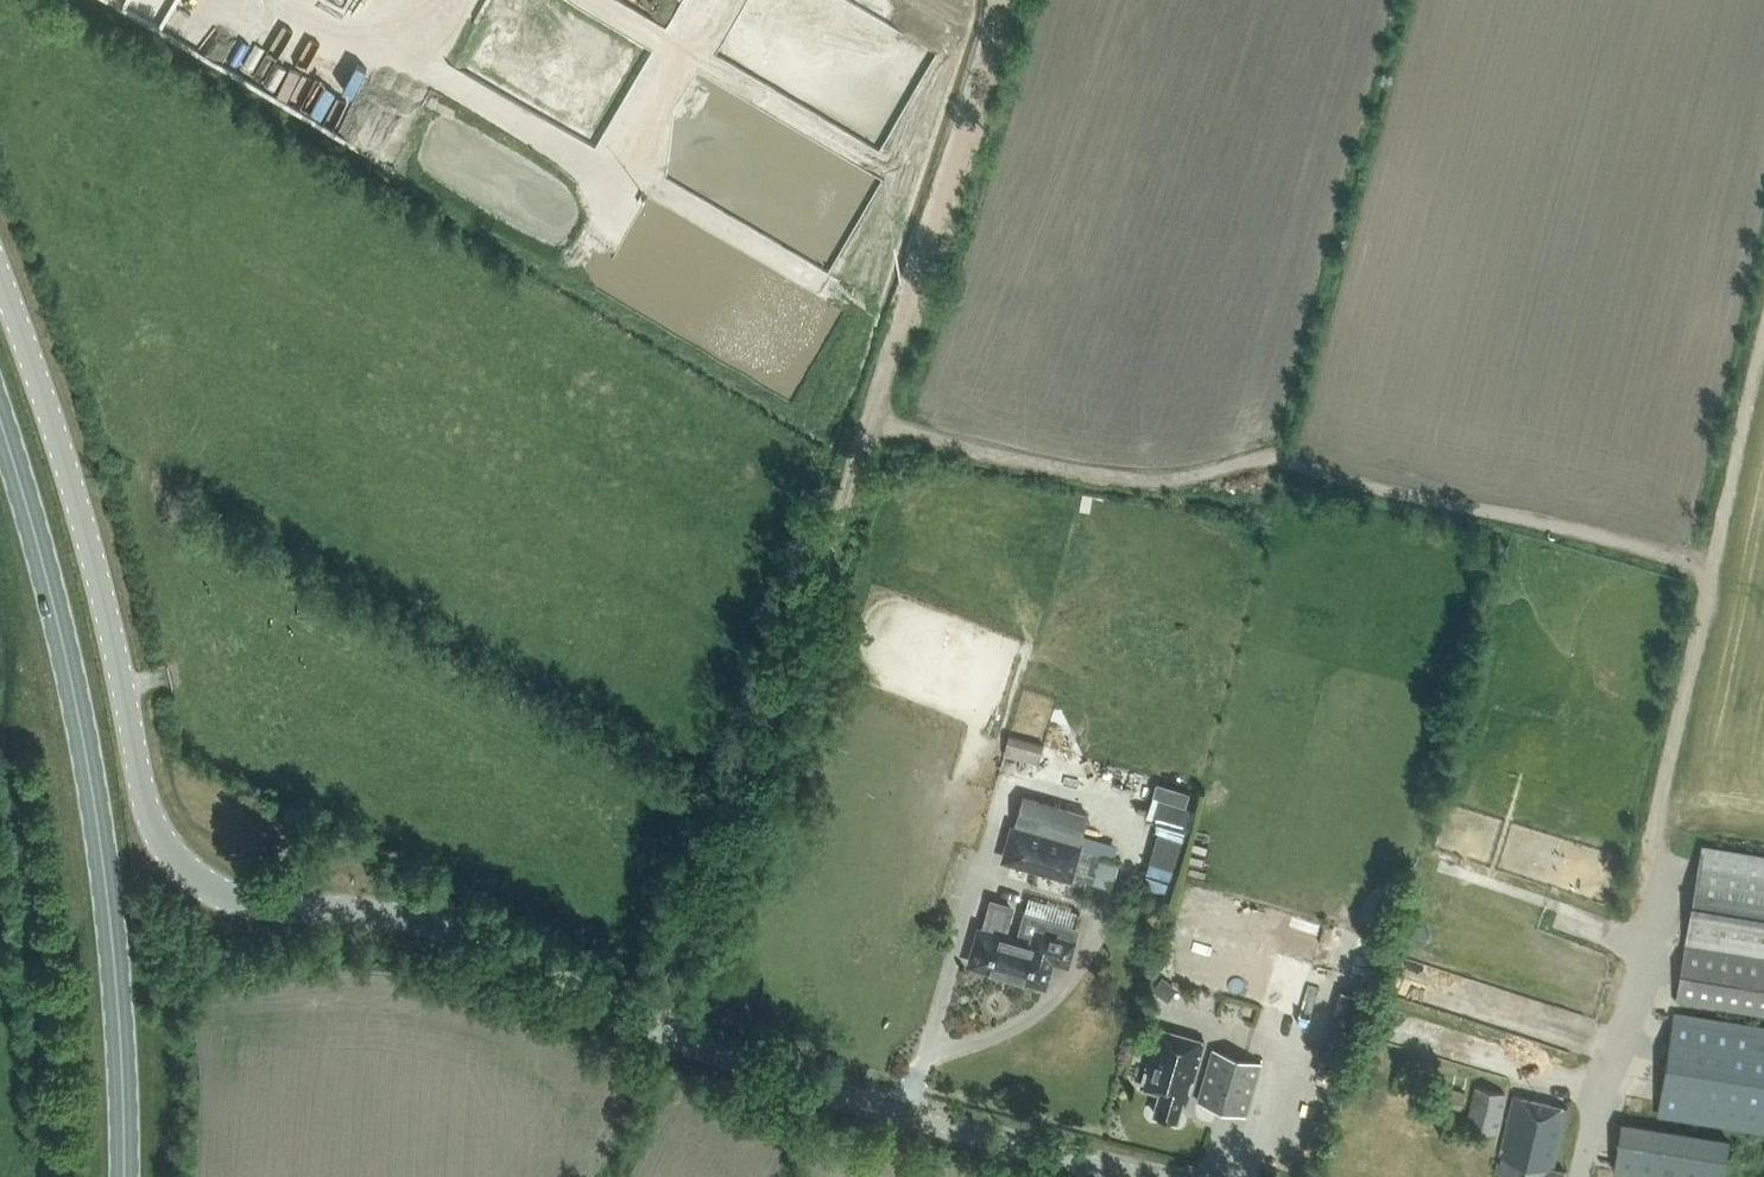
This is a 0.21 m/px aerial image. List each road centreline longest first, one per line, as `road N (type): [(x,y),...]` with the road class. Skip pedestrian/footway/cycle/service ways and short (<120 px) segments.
road 1 (tertiary): [(1150,1176),(695,1040),(430,925),(228,899),(183,869),(154,832),(82,518),(0,280)]
road 2 (track): [(648,1022),(878,421),(1018,0)]
road 3 (track): [(878,421),(1138,480),(1236,463),(1300,464),(1716,580)]
road 4 (track): [(1586,1176),(1664,859),(1654,824),(1763,366)]
road 5 (primary): [(124,1176),(117,966),(89,764),(49,577),(0,420)]

